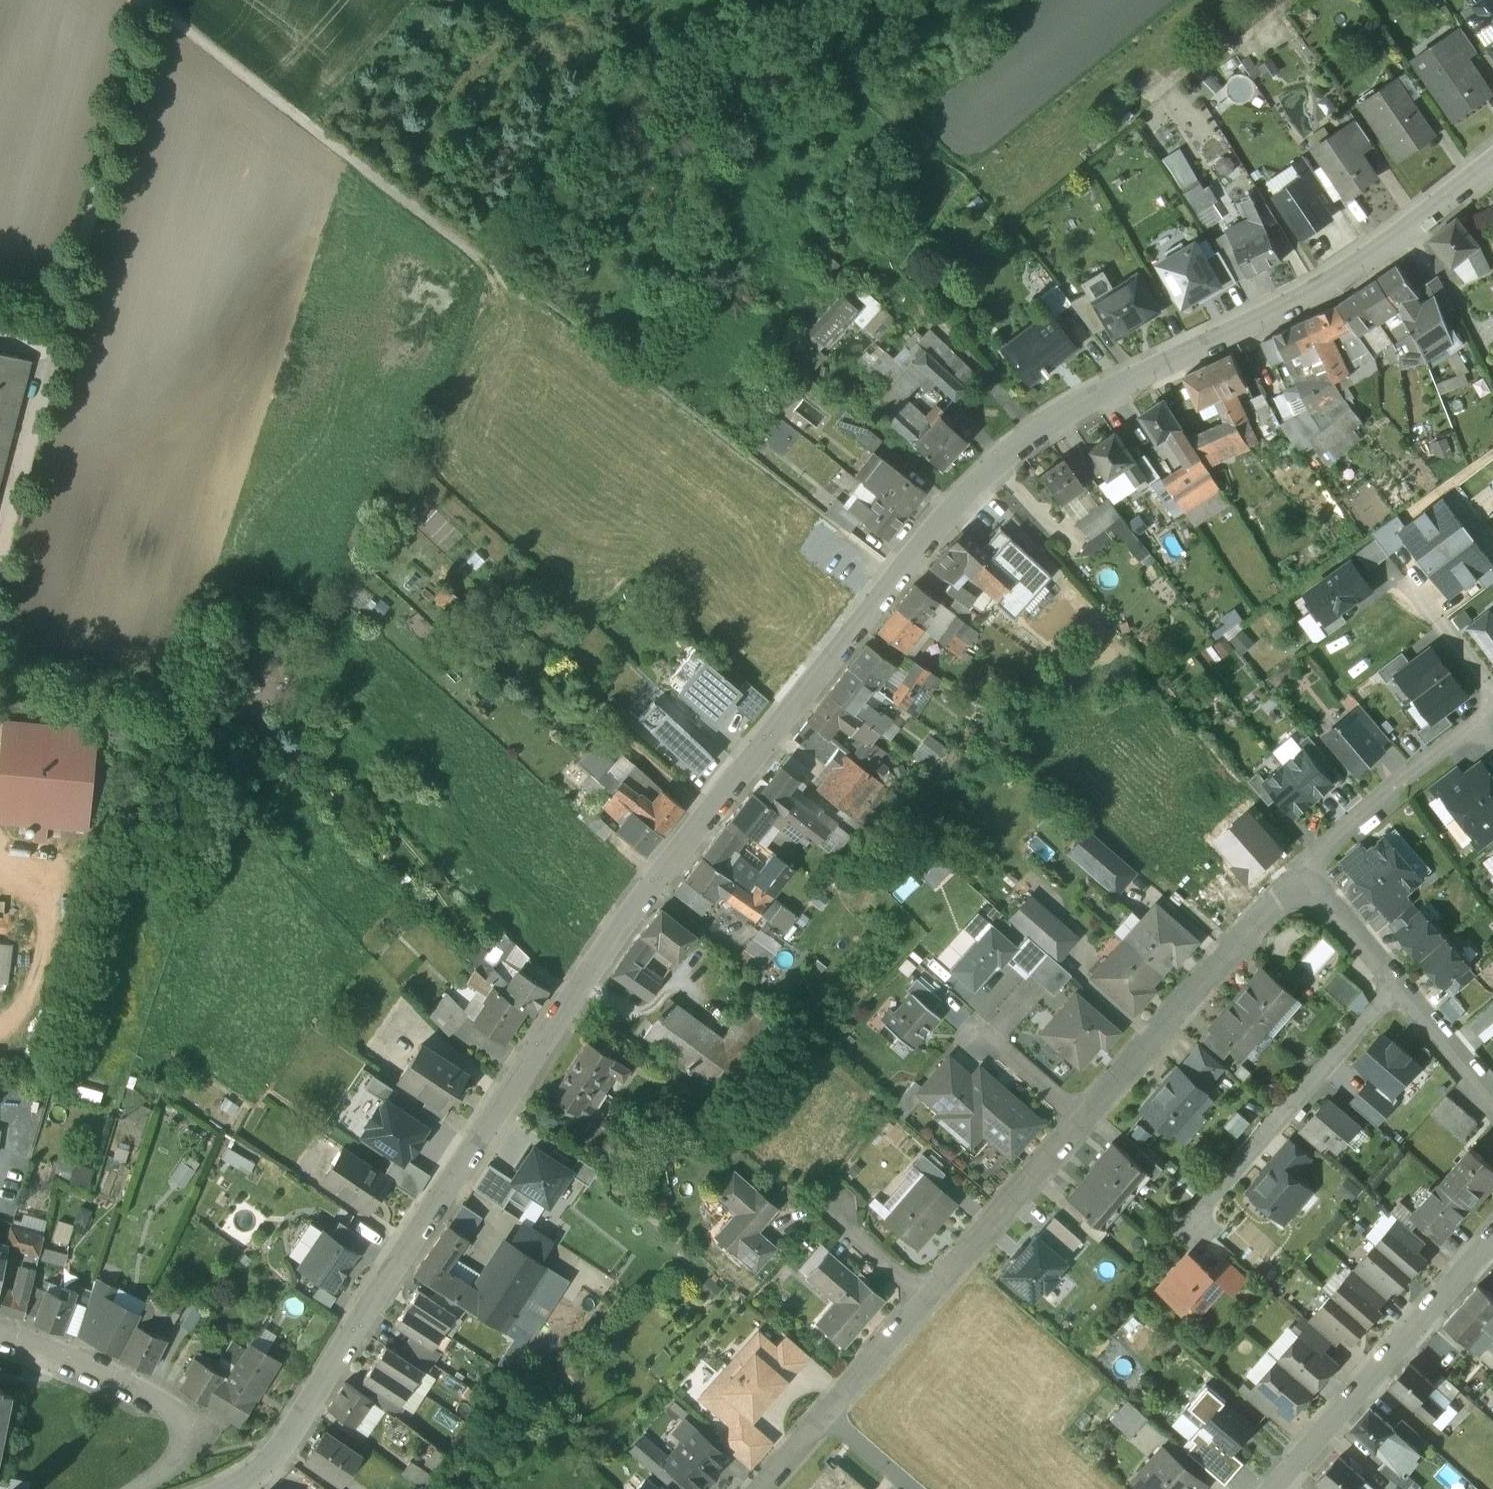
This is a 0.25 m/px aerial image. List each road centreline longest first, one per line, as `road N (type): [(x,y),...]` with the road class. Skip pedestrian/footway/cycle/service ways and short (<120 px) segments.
road 1 (residential): [(1492,163),(1296,306),(1111,387),(1047,424),(943,517),(640,905),(293,1430),(256,1473),(224,1488)]
road 2 (track): [(146,0),(342,157),(898,572)]
road 3 (track): [(149,3),(0,592)]
road 4 (residential): [(1492,1238),(1275,1488)]
road 5 (residential): [(1301,877),(1081,1120)]
road 6 (residential): [(1396,988),(1187,1232)]
road 7 (residential): [(138,1488),(175,1467),(189,1433),(176,1412),(103,1373),(0,1333)]
road 8 (residential): [(1081,1120),(928,1299)]
road 9 (residential): [(1301,877),(1480,724)]
road 10 (residential): [(928,1299),(827,1415)]
road 11 (residential): [(1492,1101),(1396,988)]
road 12 (residential): [(1396,988),(1301,877)]
road 13 (residential): [(972,1027),(1081,1120)]
road 14 (residential): [(831,1202),(846,1229),(928,1299)]
road 15 (residential): [(1492,686),(1416,582)]

